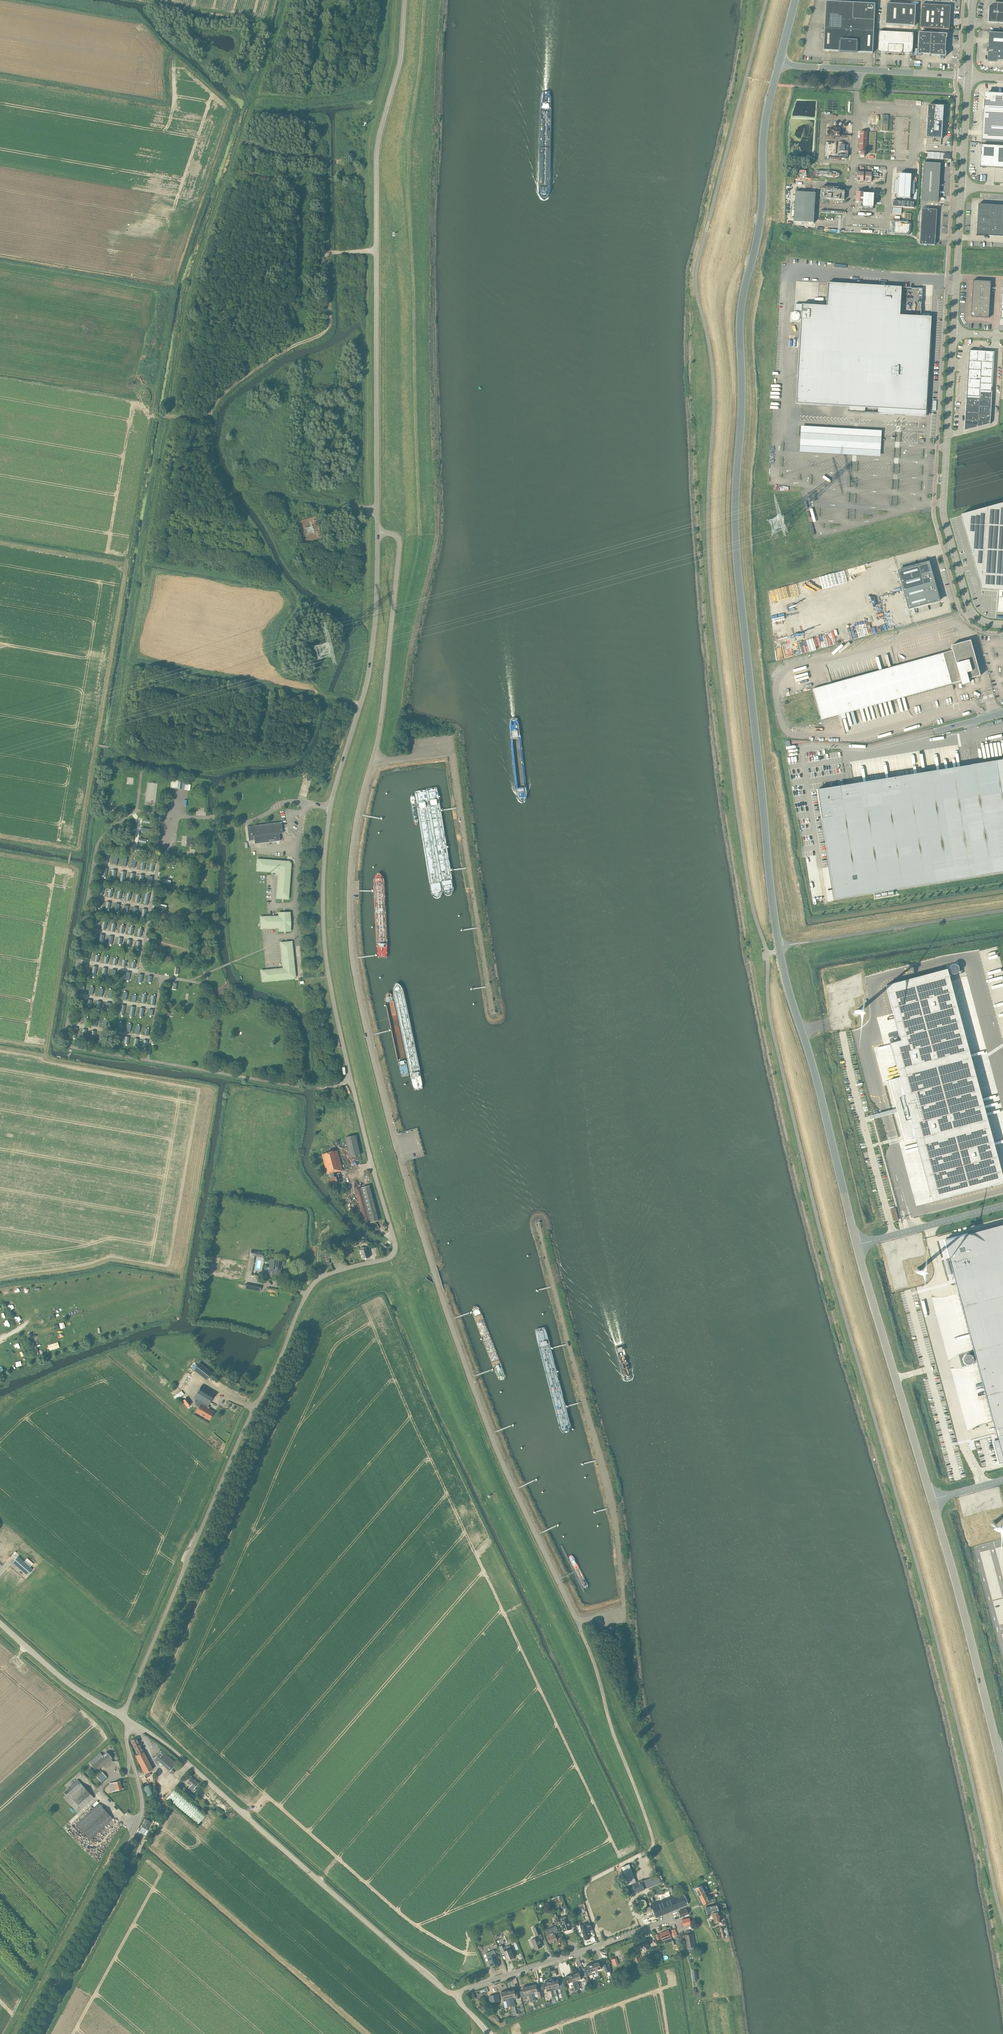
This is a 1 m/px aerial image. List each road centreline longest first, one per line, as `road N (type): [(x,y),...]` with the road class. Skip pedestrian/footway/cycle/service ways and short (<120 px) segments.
road 1 (unclassified): [(122,1716),(302,1300),(322,1277),(392,1256),(395,1247),(332,998),(323,917),(330,810),(370,662),(377,533)]
road 2 (unclassified): [(779,949),(737,508),(741,313),(758,230),(762,125),(778,63)]
road 3 (unclassified): [(439,1285),(491,1434),(578,1623),(625,1610),(613,1508),(538,1223)]
road 4 (unclassified): [(439,1285),(353,963),(353,847),(383,714),(399,559),(399,539),(377,533)]
road 5 (unclassified): [(377,533),(376,149),(399,63),(404,0)]
road 6 (unclassified): [(455,1995),(167,1744),(128,1720)]
road 7 (track): [(233,163),(328,179),(329,325),(246,377),(205,418)]
road 8 (residential): [(27,2033),(141,1817),(128,1720)]
road 9 (tertiary): [(1002,625),(968,608),(942,513),(954,333)]
road 10 (unclassified): [(779,949),(858,1245)]
road 11 (unclassified): [(858,1245),(932,1500)]
road 12 (unclassified): [(932,1500),(1000,1755)]
road 13 (track): [(233,163),(186,301),(169,417)]
road 14 (residential): [(455,1995),(673,1920),(677,1910)]
road 15 (track): [(128,662),(360,703)]
road 16 (track): [(252,104),(365,83),(385,0)]
road 17 (tertiary): [(778,63),(967,77)]
road 18 (track): [(288,0),(233,163)]
road 19 (unclassified): [(122,1716),(62,1678),(0,1622)]
road 20 (unclassified): [(1002,1206),(858,1245)]
road 21 (tertiary): [(954,333),(962,187)]
road 22 (track): [(701,1905),(720,1946),(730,2033)]
road 23 (track): [(331,603),(365,599),(368,510)]

